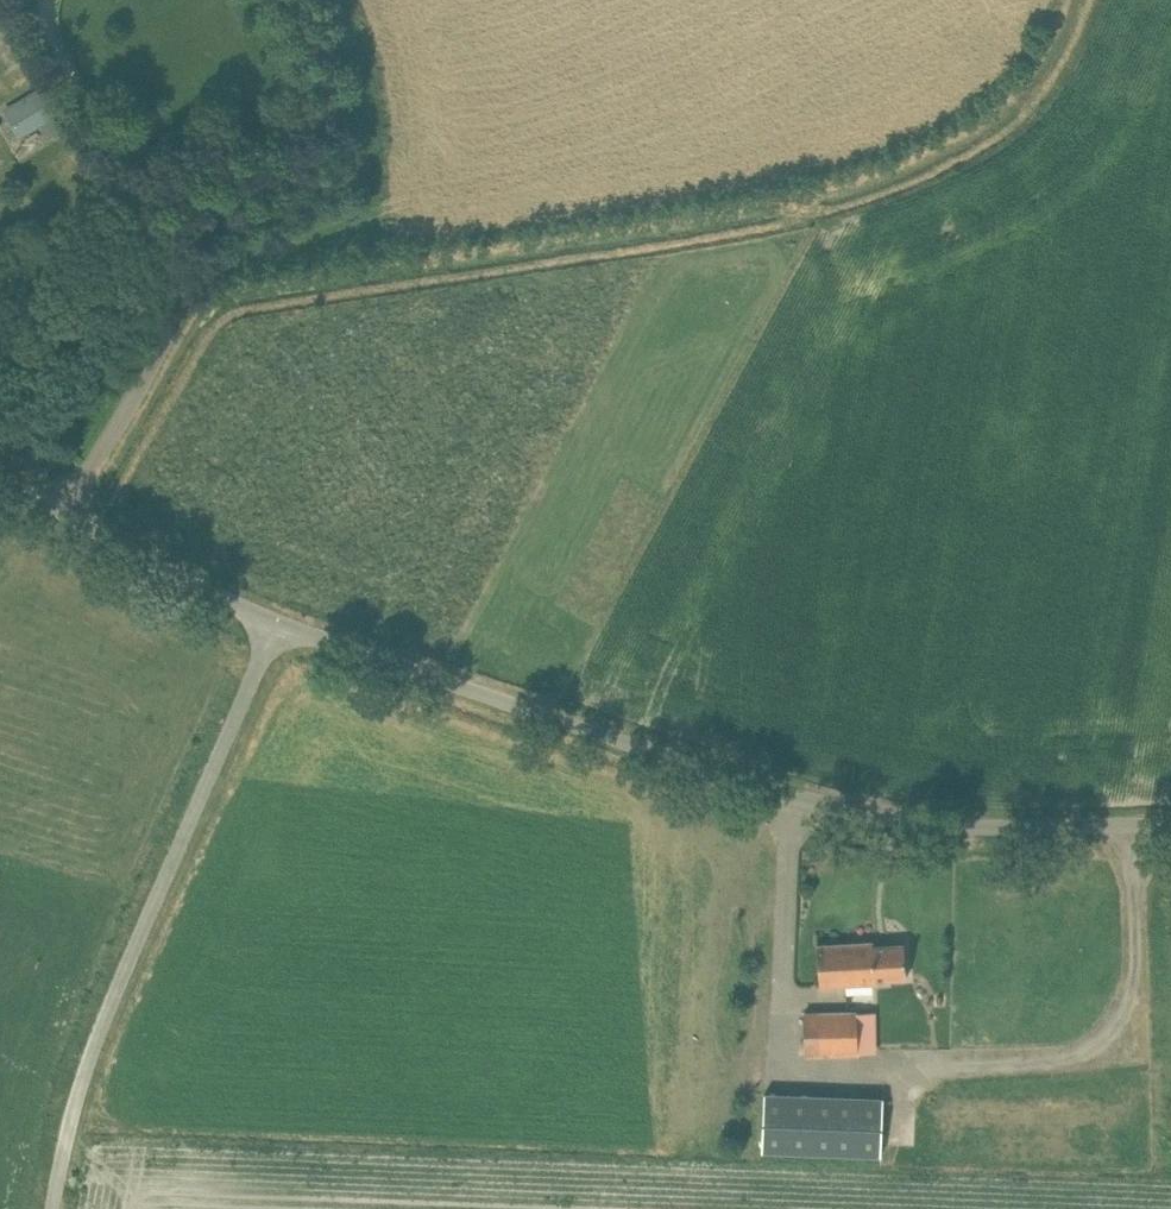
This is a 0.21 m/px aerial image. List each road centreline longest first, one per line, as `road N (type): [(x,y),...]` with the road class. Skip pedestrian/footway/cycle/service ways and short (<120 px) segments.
road 1 (unclassified): [(1170,831),(877,829),(778,809),(260,623)]
road 2 (unclassified): [(26,1208),(93,995),(260,623)]
road 3 (unclassified): [(260,623),(0,481)]

